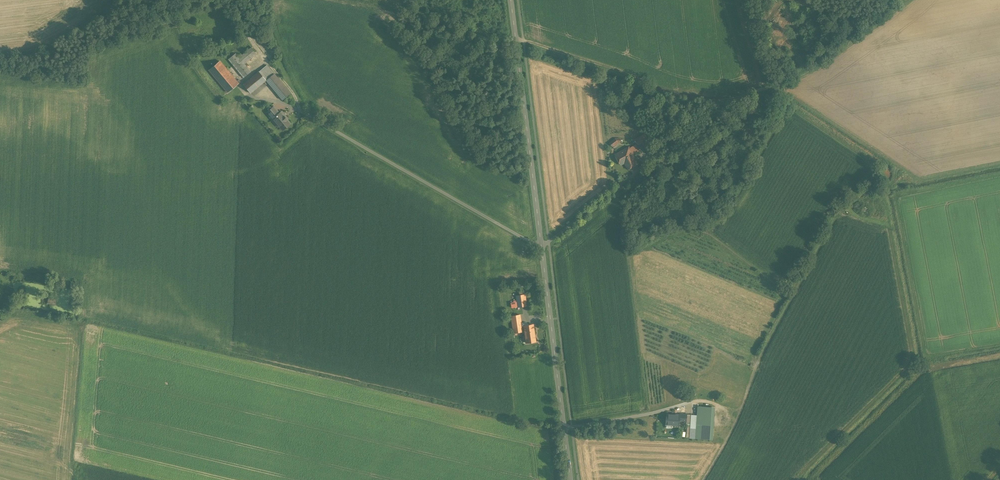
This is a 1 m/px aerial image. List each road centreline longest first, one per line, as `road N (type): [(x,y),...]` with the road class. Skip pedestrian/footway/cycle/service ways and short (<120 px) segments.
road 1 (secondary): [(571,479),(511,0)]
road 2 (track): [(516,40),(679,94),(730,100),(808,75),(911,0)]
road 3 (track): [(842,212),(766,347),(741,410)]
road 4 (track): [(0,55),(38,51),(126,3)]

